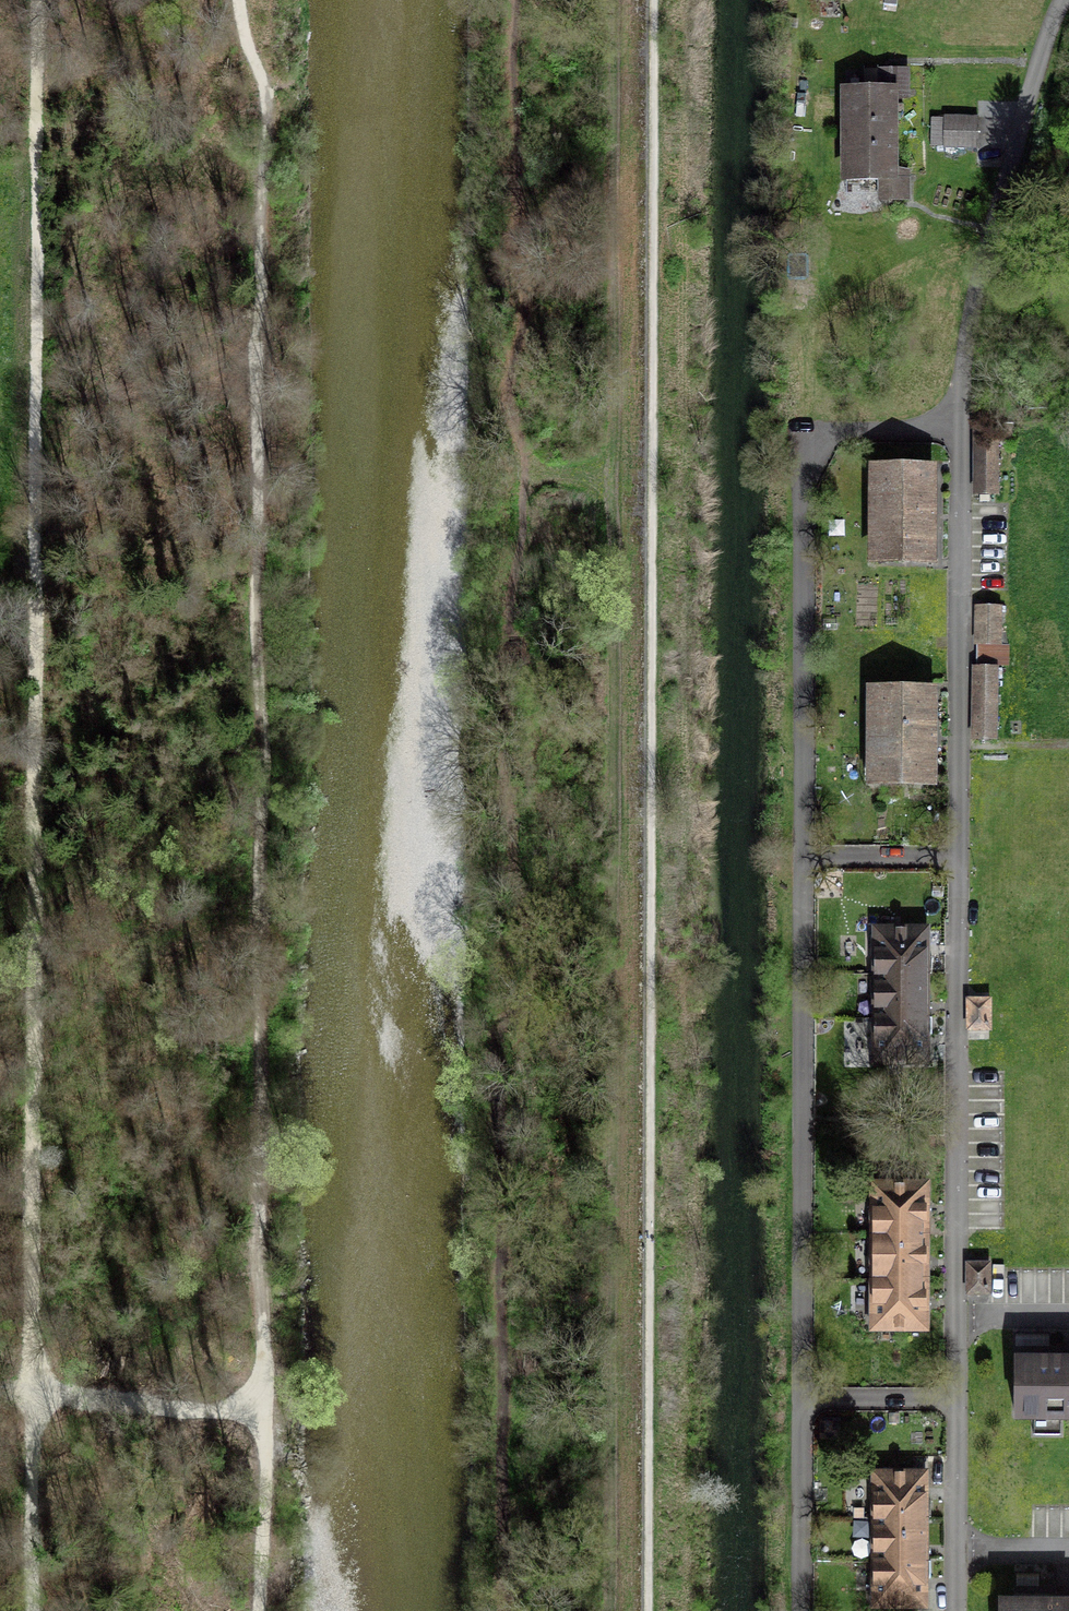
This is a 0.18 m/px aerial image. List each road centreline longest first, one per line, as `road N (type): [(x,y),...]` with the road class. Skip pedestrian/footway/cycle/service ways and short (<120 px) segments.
road 1 (track): [(268,0),(270,1610)]
road 2 (track): [(34,1610),(35,0)]
road 3 (residential): [(1059,0),(964,335),(955,1318)]
road 4 (residential): [(792,433),(793,1407)]
road 5 (track): [(0,1378),(275,1370)]
road 6 (residential): [(793,1407),(793,1610)]
road 7 (residential): [(954,1407),(793,1407)]
road 8 (residential): [(954,1407),(953,1558)]

